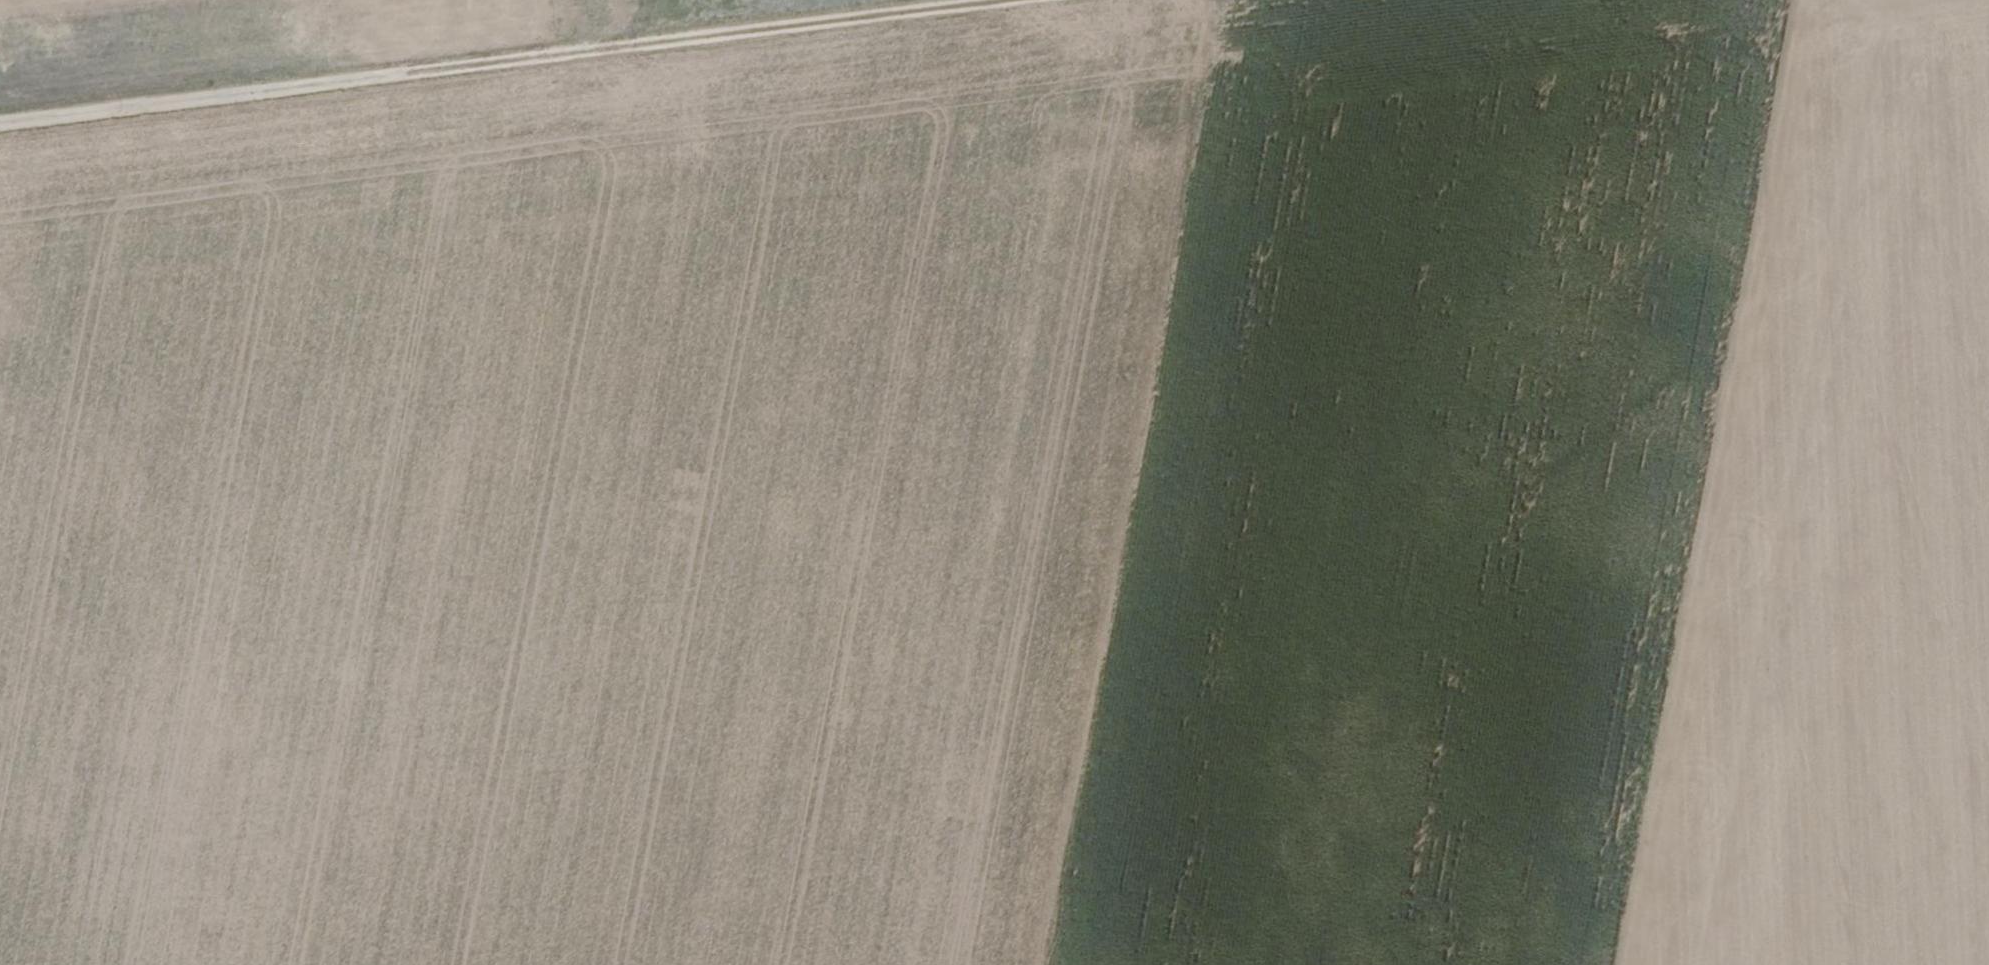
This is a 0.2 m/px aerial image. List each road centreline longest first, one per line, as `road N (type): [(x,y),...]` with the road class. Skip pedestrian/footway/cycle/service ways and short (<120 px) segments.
road 1 (track): [(1045,0),(0,130)]

